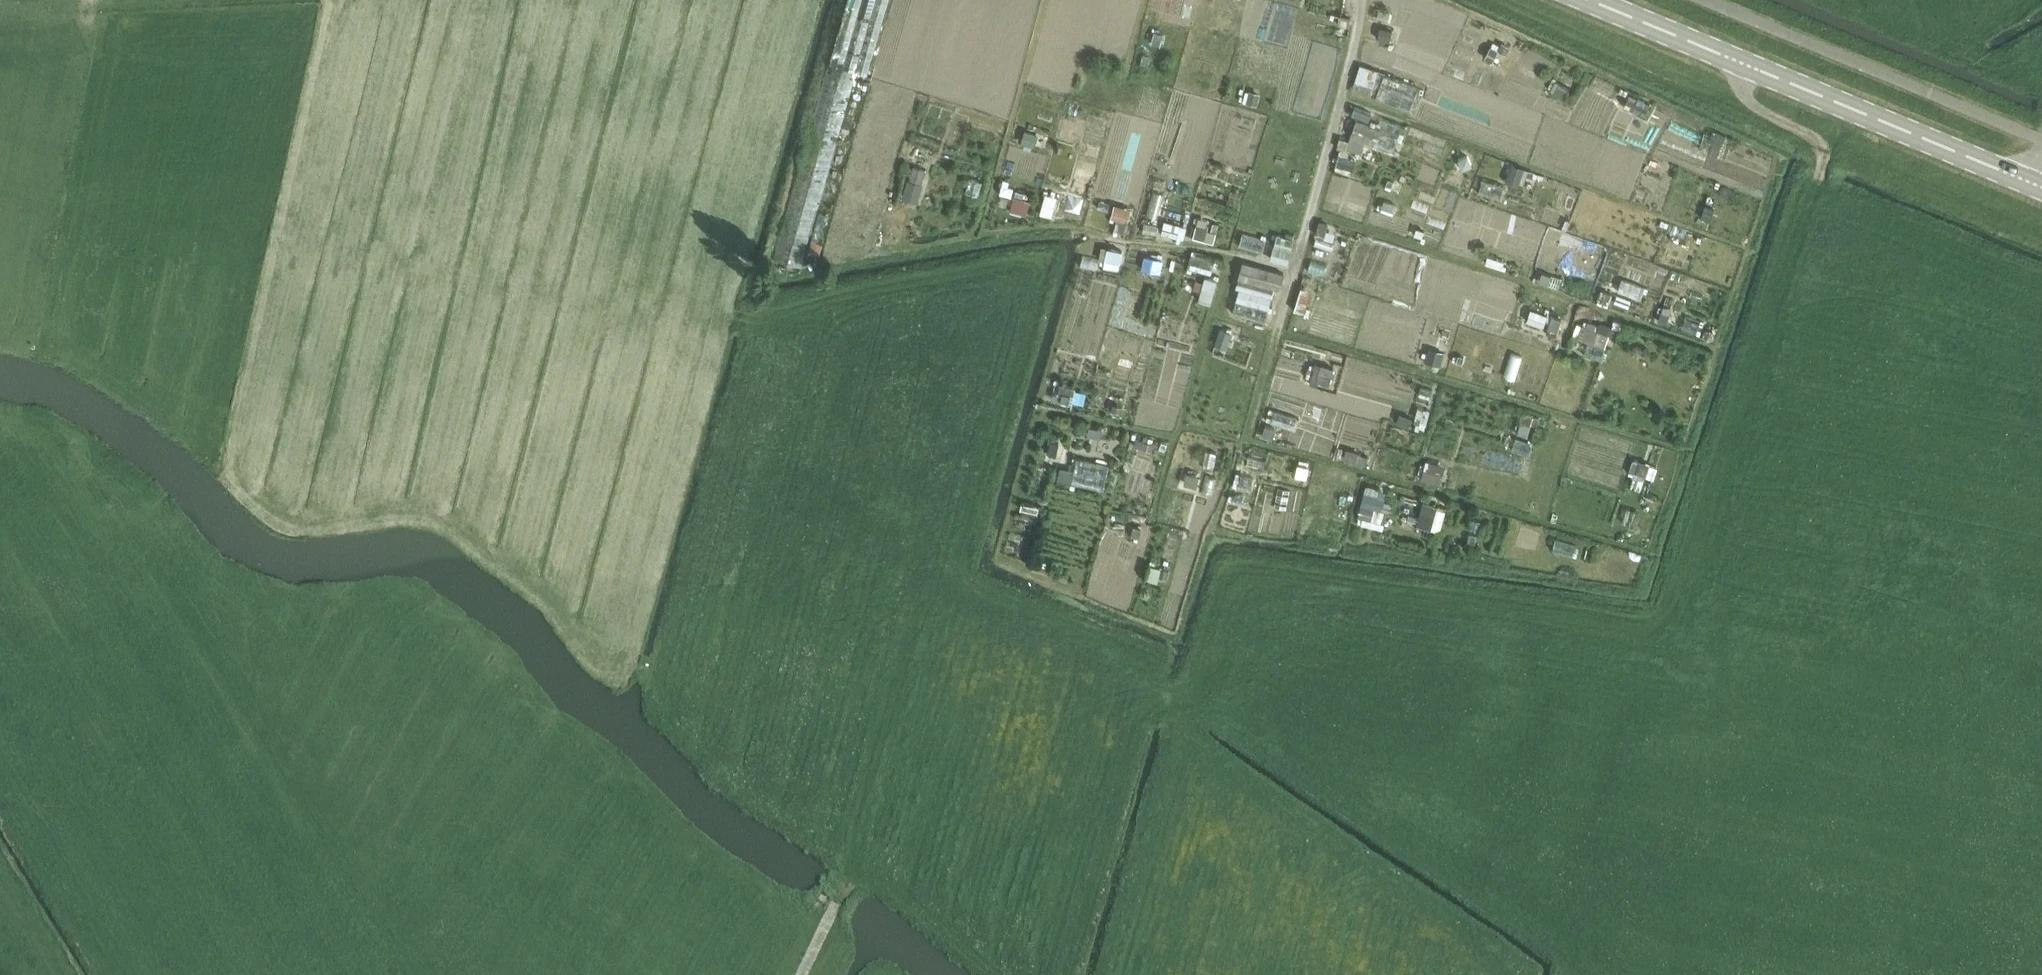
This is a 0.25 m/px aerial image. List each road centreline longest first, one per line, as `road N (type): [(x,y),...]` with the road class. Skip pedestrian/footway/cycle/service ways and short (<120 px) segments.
road 1 (secondary): [(1584,0),(2041,190)]

